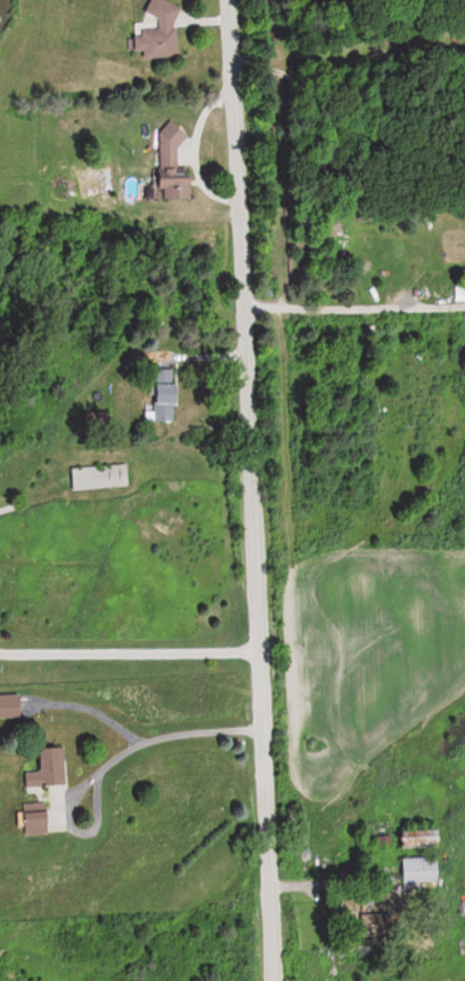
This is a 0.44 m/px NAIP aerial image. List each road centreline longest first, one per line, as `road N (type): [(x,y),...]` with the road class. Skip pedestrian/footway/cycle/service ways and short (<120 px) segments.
road 1 (residential): [(272,980),(229,0)]

